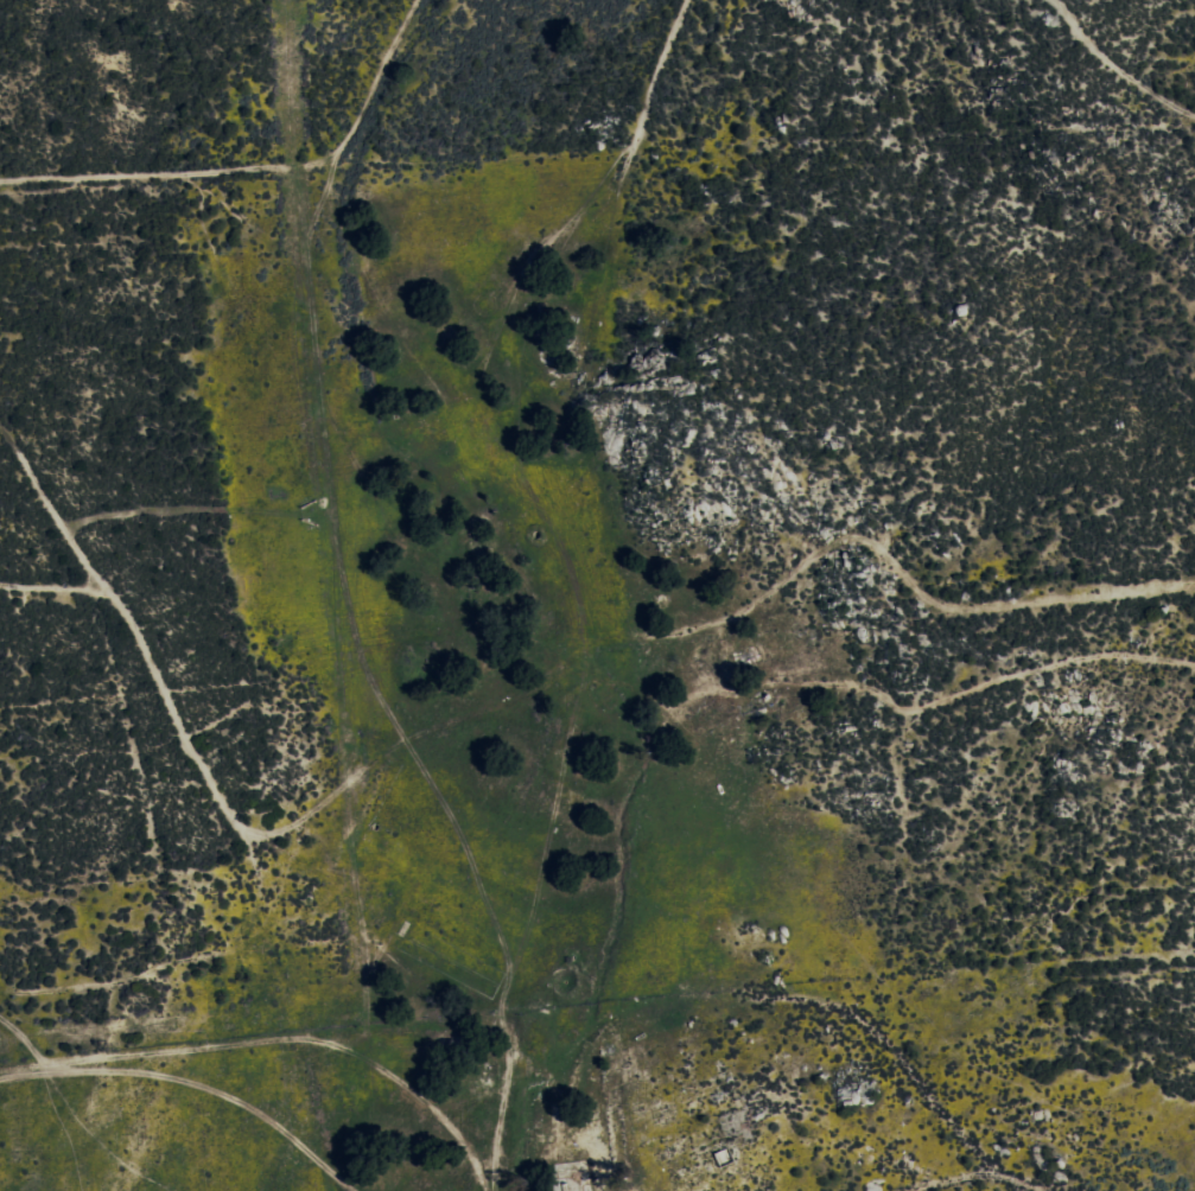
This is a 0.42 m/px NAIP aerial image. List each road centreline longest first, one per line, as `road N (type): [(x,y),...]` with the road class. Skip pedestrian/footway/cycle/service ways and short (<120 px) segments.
road 1 (track): [(492,1190),(508,1077),(509,1030),(498,1005),(513,967),(472,859),(366,670),(313,475),(293,361),(294,294),(335,165)]

